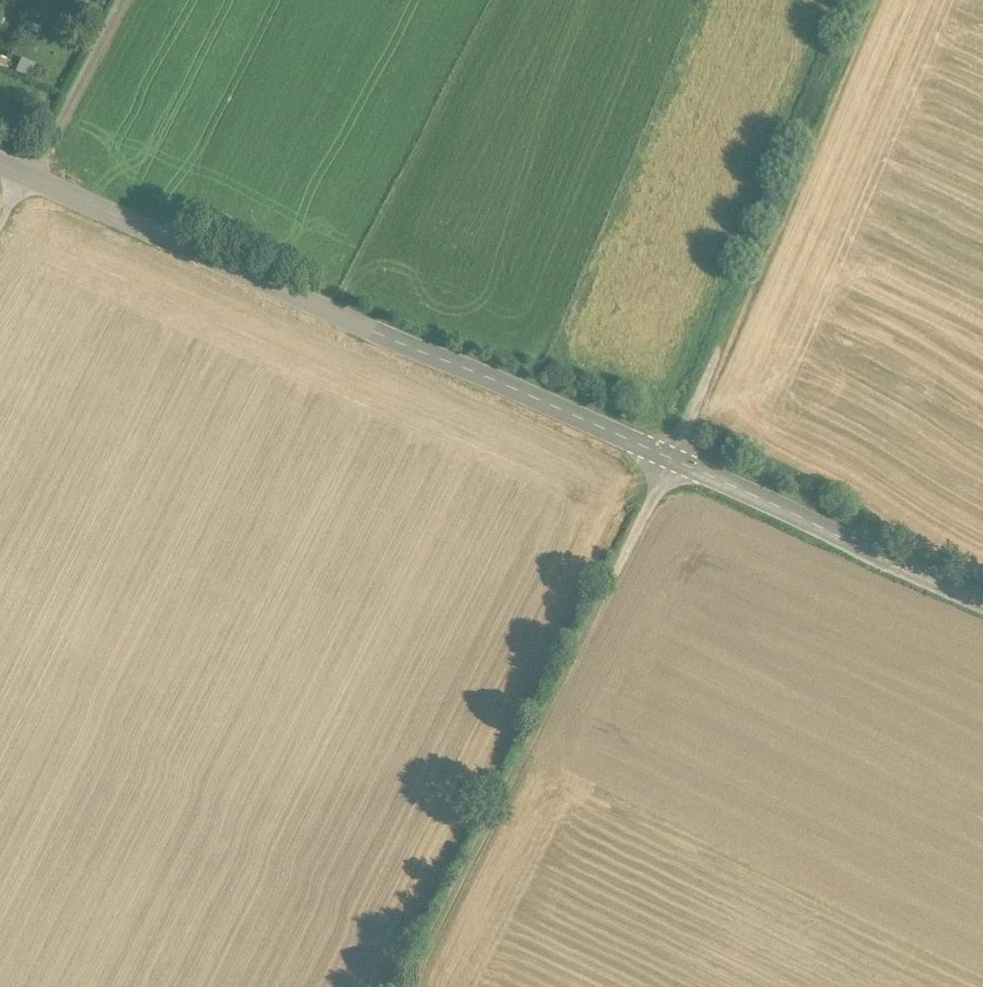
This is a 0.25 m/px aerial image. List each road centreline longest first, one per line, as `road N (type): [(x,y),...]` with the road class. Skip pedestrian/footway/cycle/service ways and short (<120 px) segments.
road 1 (tertiary): [(982,602),(0,161)]
road 2 (track): [(673,462),(410,986)]
road 3 (track): [(673,462),(870,0)]
road 4 (track): [(127,0),(0,228)]

